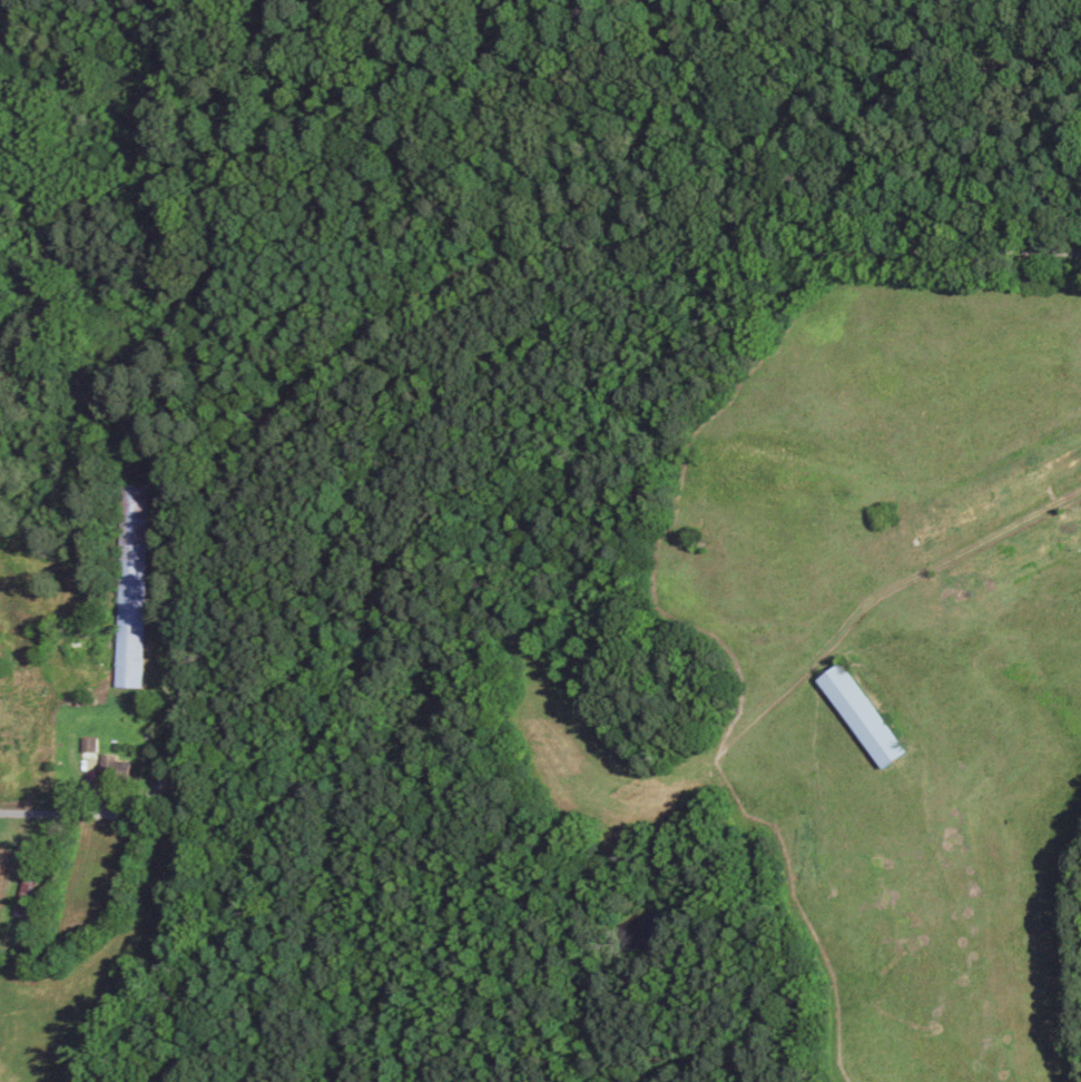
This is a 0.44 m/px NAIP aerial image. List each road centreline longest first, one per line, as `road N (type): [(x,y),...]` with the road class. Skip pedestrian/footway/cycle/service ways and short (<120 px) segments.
road 1 (residential): [(0,821),(135,816),(175,776),(232,540),(301,419),(397,304),(518,264),(1080,275)]

